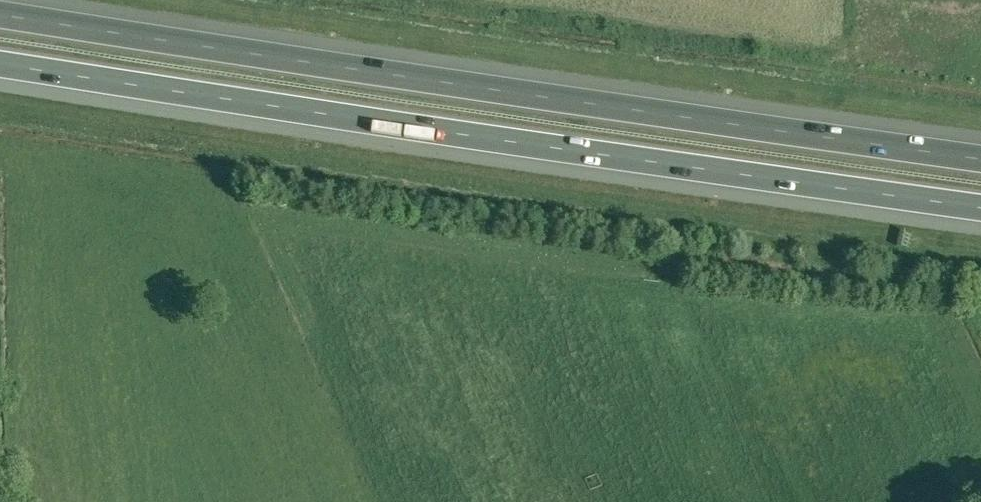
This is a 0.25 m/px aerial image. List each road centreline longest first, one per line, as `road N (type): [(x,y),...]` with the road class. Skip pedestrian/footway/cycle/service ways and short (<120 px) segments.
road 1 (motorway): [(0,62),(980,207)]
road 2 (motorway): [(980,159),(0,14)]

